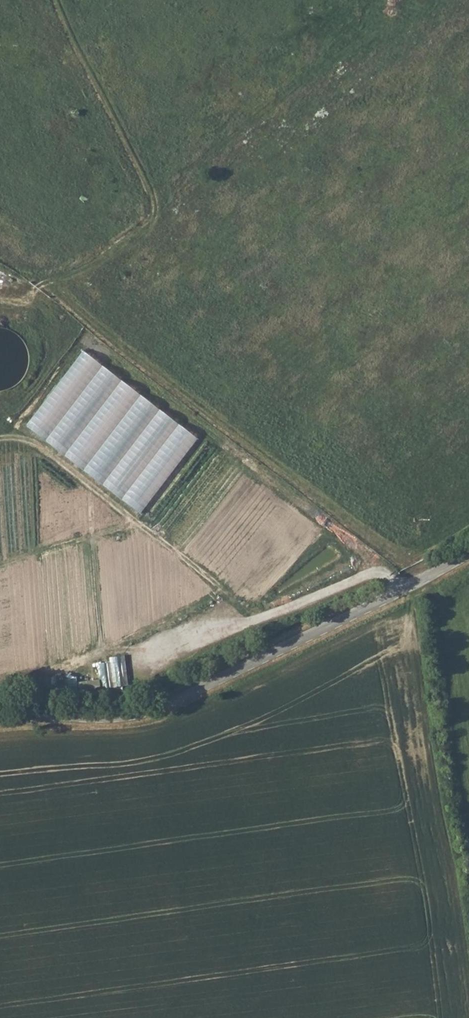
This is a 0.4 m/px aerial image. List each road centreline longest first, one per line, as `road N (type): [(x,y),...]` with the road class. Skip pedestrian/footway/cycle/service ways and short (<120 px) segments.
road 1 (unclassified): [(0,719),(109,719),(172,703),(468,553)]

